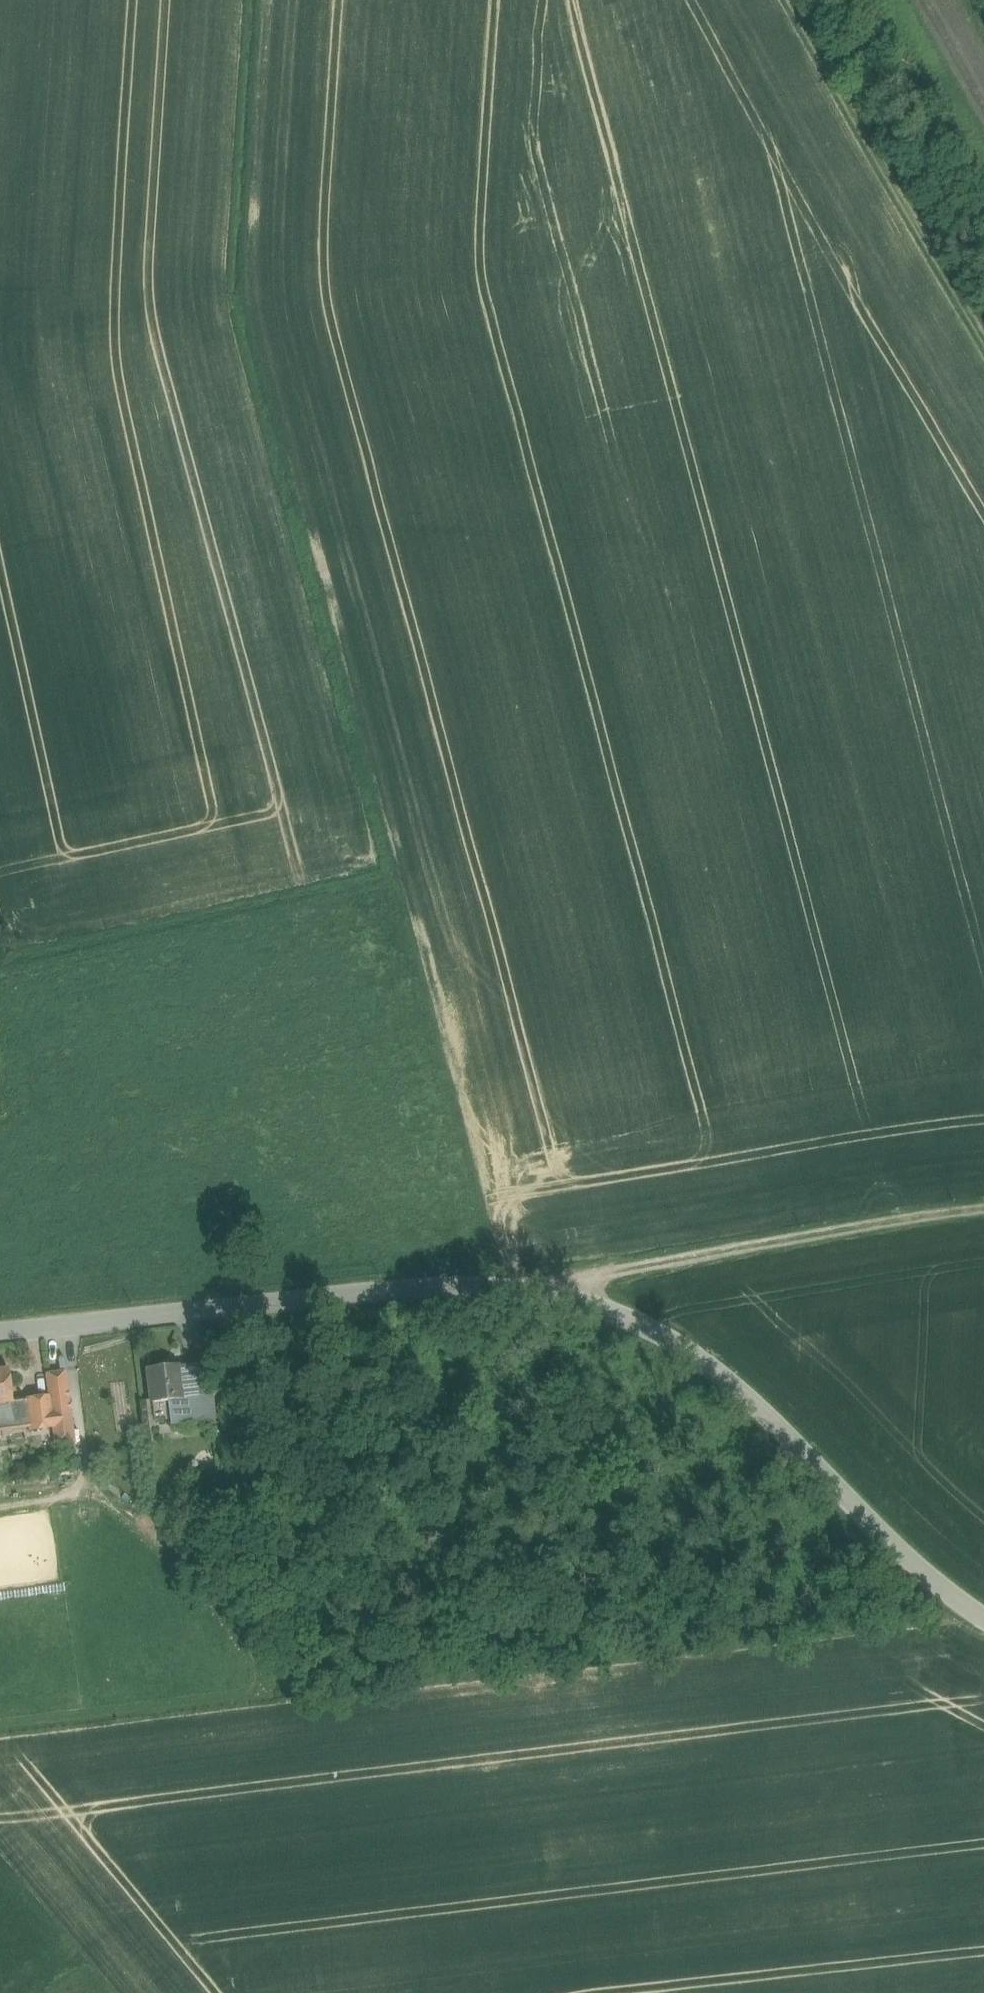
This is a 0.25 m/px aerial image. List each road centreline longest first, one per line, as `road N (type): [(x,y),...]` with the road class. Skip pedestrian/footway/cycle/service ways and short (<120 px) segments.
road 1 (unclassified): [(0,1329),(439,1287),(584,1290),(640,1315),(983,1612)]
road 2 (track): [(584,1290),(732,1251),(983,1217)]
road 3 (track): [(793,0),(983,356)]

